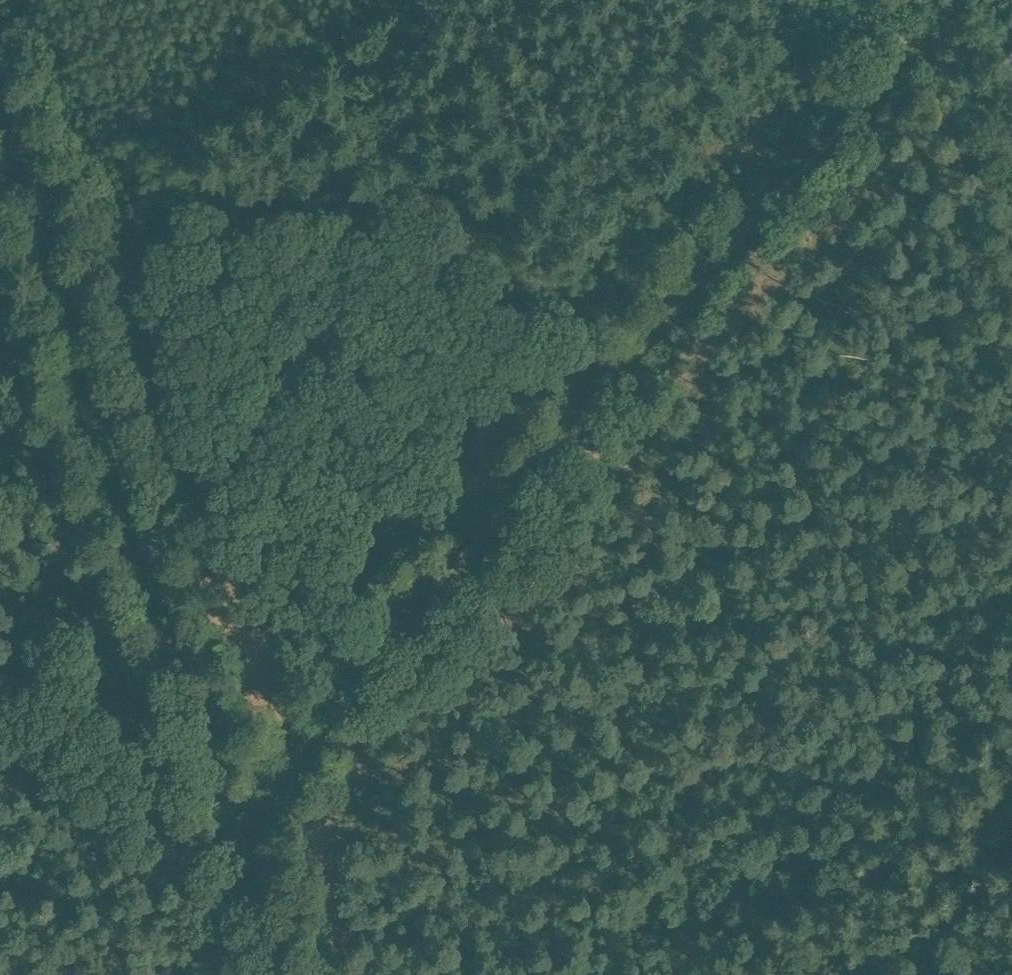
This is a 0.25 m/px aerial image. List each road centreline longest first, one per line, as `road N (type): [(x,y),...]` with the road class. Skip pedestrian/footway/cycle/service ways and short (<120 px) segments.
road 1 (track): [(241,844),(0,72)]
road 2 (track): [(627,378),(241,844),(281,974)]
road 3 (track): [(931,0),(627,378)]
road 4 (track): [(861,0),(1011,117)]

